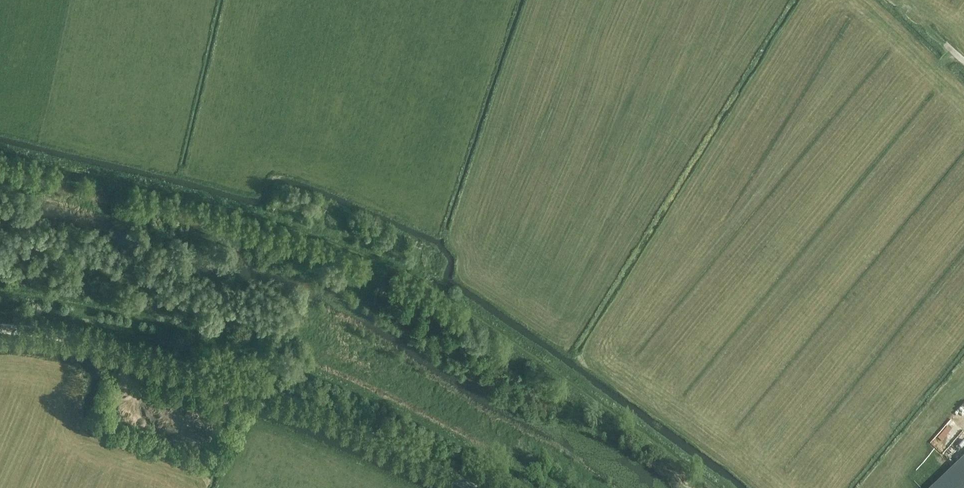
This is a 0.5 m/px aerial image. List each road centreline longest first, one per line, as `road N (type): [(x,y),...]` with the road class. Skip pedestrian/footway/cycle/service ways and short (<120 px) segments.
road 1 (unclassified): [(471,487),(229,380),(0,329)]

